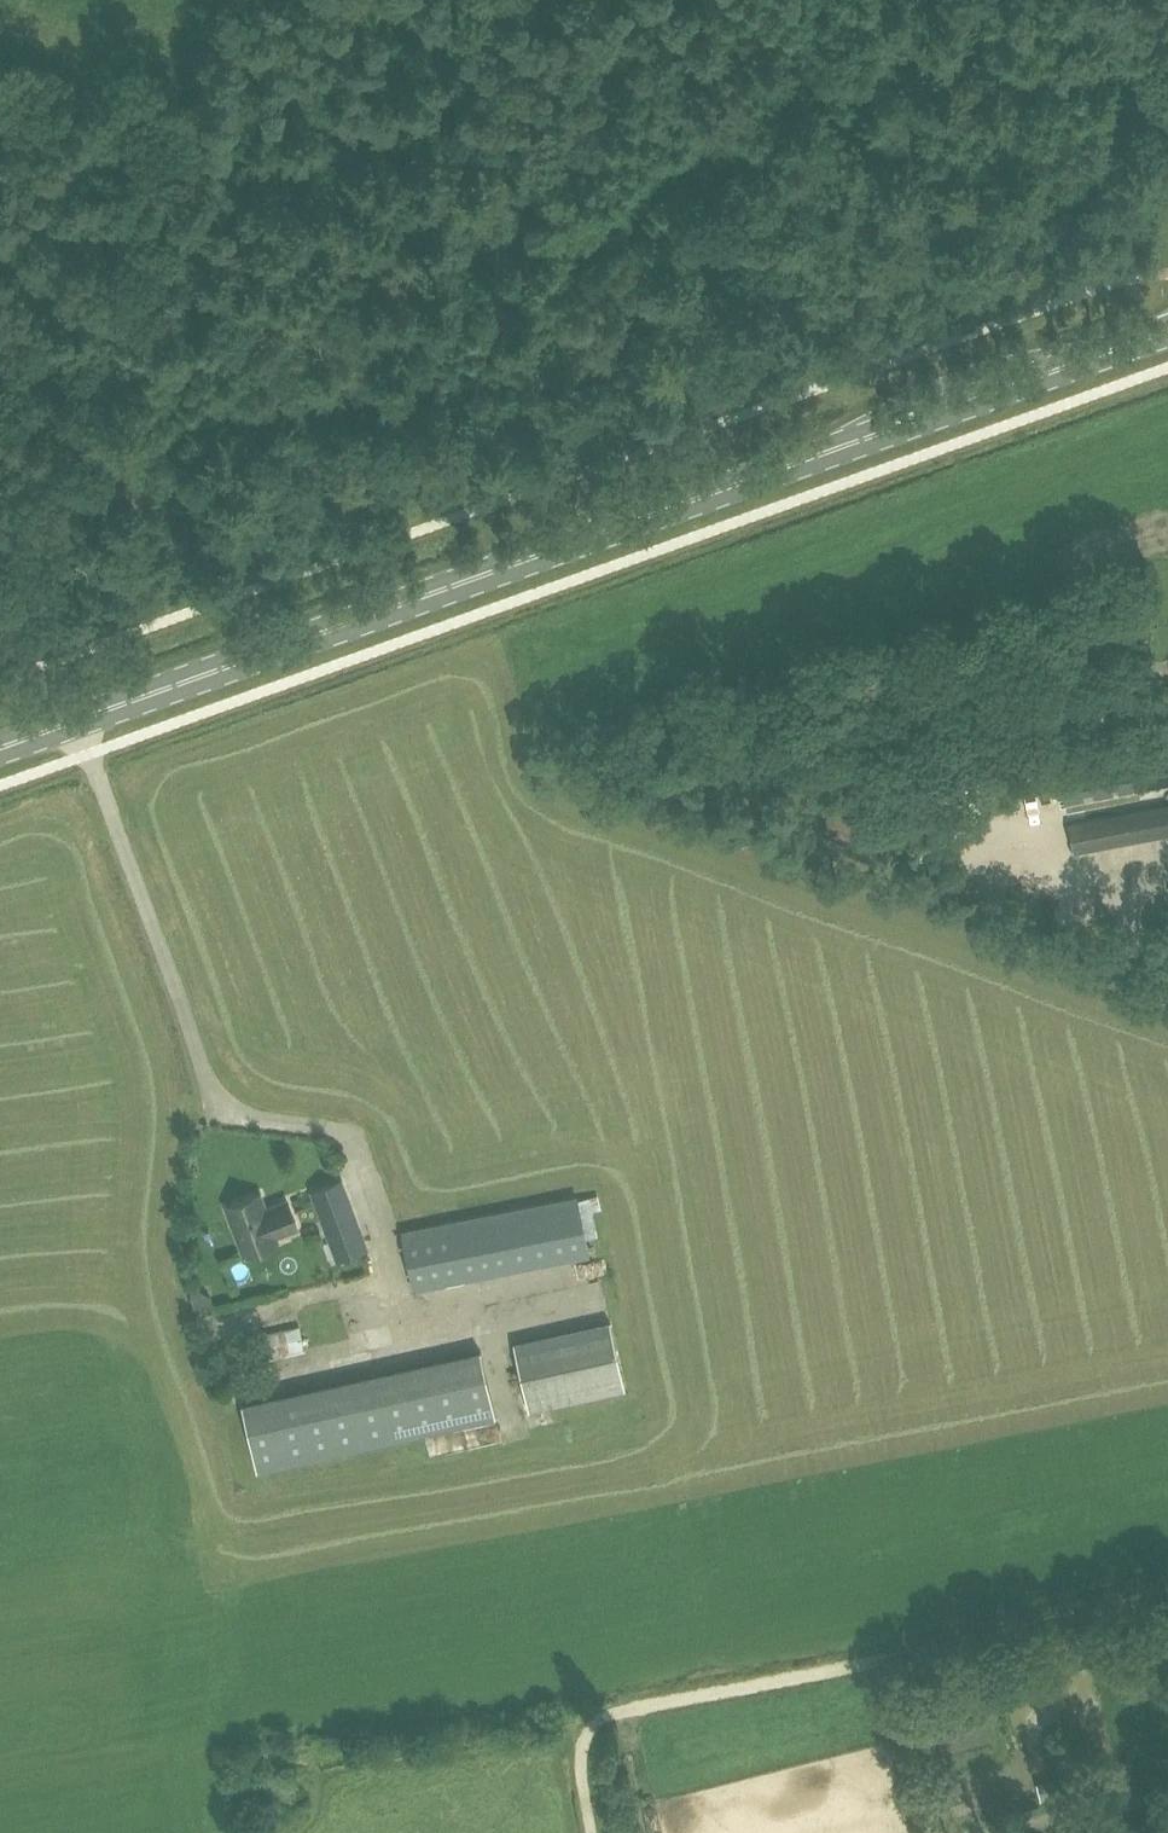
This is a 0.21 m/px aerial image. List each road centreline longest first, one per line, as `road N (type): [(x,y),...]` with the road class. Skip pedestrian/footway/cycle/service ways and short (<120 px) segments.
road 1 (primary): [(0,747),(1167,329)]
road 2 (track): [(1167,1592),(610,1713),(592,1727),(581,1756),(592,1832)]
road 3 (track): [(1167,1789),(999,1832)]

